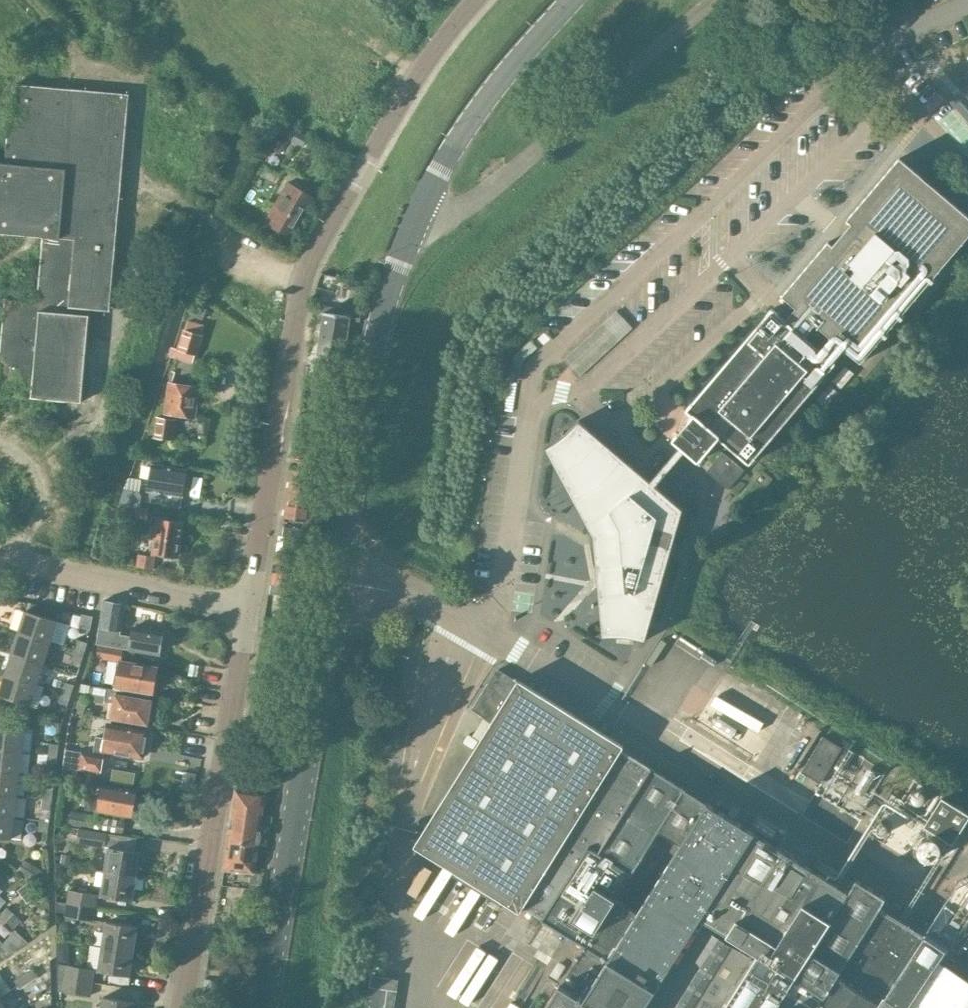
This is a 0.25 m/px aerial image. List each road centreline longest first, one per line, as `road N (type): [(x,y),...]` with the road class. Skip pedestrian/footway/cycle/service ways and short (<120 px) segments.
road 1 (secondary): [(262,1007),(364,376),(415,218)]
road 2 (unclassified): [(247,612),(302,287),(416,78)]
road 3 (unclassified): [(183,1007),(247,612)]
road 4 (unclassified): [(415,218),(435,221),(464,209),(713,0)]
road 5 (secondary): [(415,218),(476,110),(571,0)]
road 6 (residential): [(0,555),(247,612)]
road 7 (unclassified): [(815,0),(967,166)]

